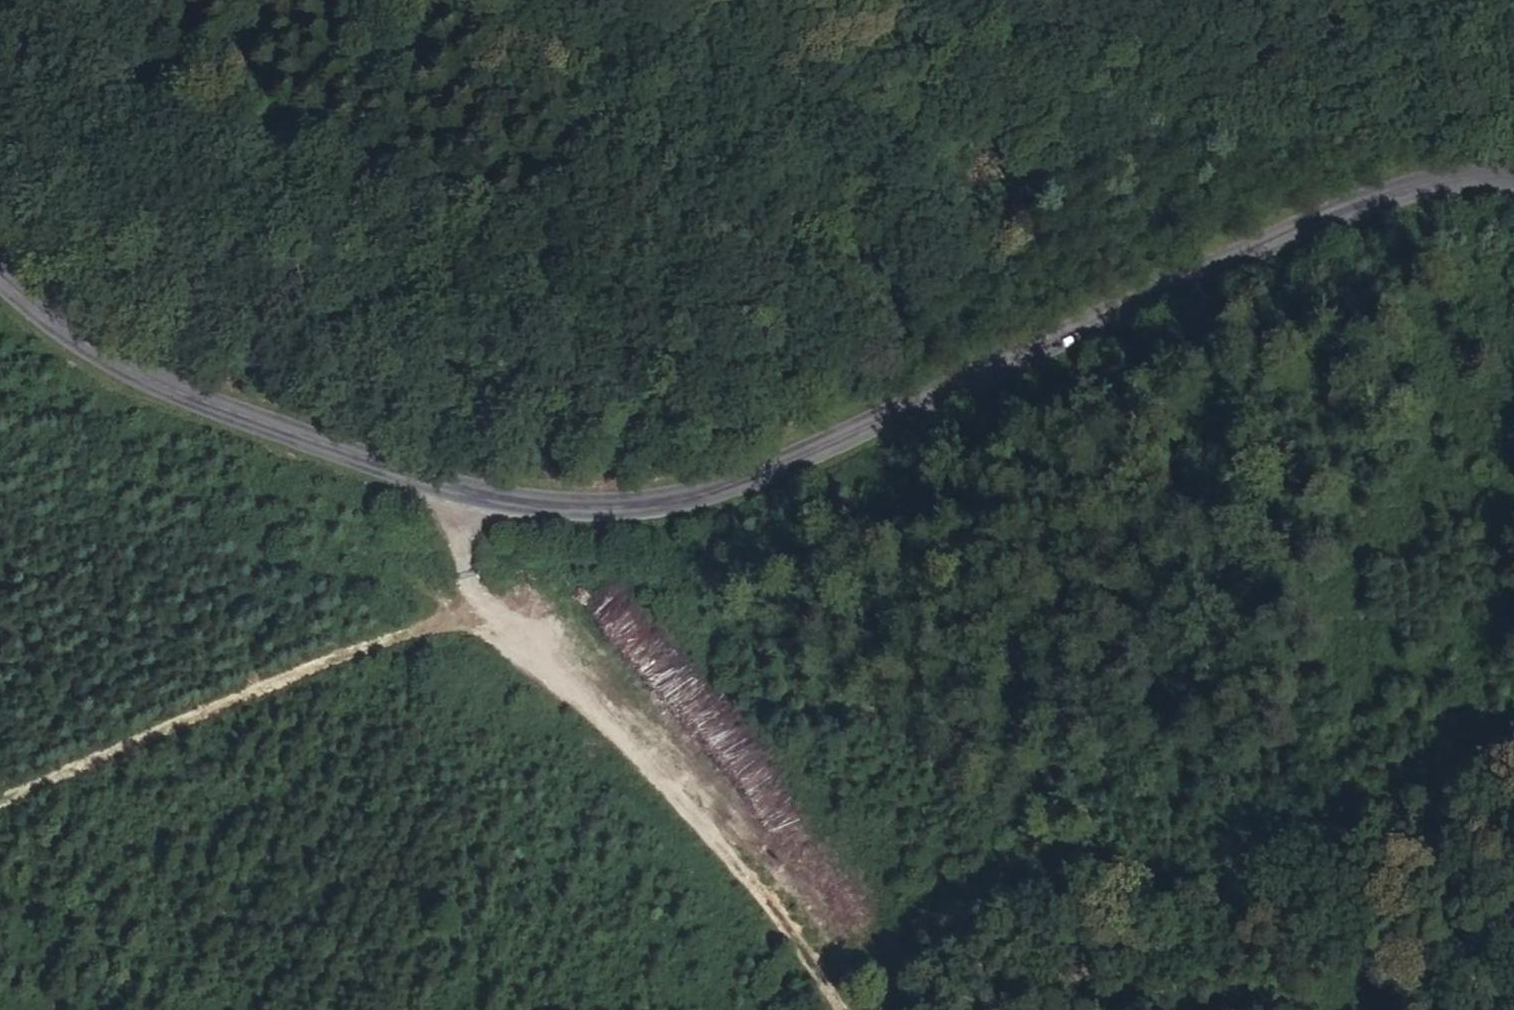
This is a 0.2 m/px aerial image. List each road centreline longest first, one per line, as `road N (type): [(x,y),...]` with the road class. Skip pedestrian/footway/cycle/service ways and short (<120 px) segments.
road 1 (secondary): [(0,284),(104,356),(220,409),(464,495),(549,507),(649,506),(744,480),(1402,192),(1513,179)]

